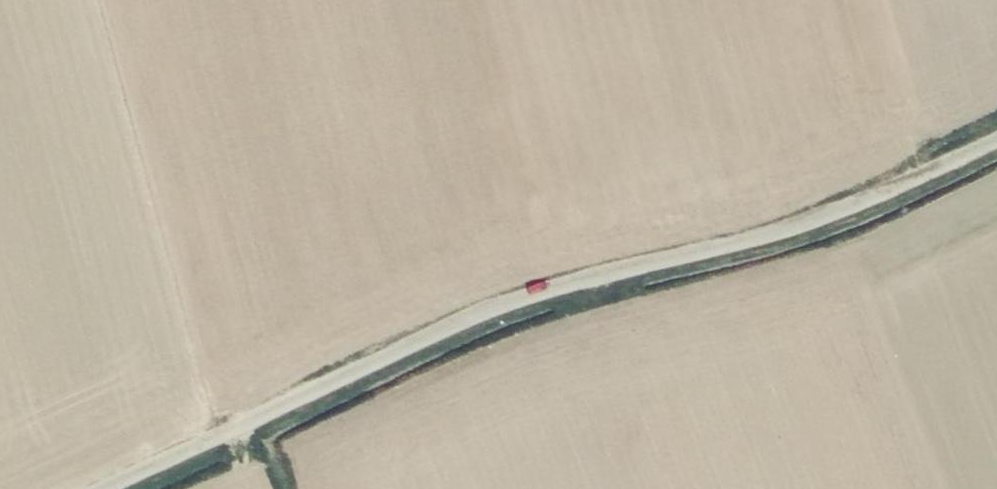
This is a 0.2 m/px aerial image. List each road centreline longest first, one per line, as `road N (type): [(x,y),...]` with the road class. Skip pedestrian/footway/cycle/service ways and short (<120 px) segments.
road 1 (track): [(996,140),(828,216),(484,313),(107,488)]

